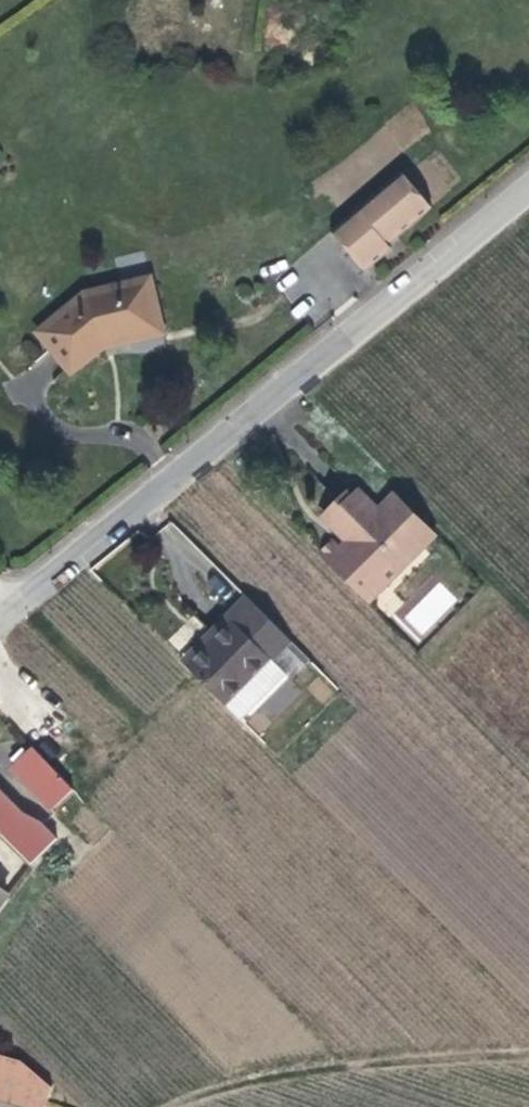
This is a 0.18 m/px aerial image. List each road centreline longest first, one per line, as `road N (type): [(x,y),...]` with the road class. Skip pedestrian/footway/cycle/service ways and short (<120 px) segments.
road 1 (unclassified): [(528,187),(0,622)]

